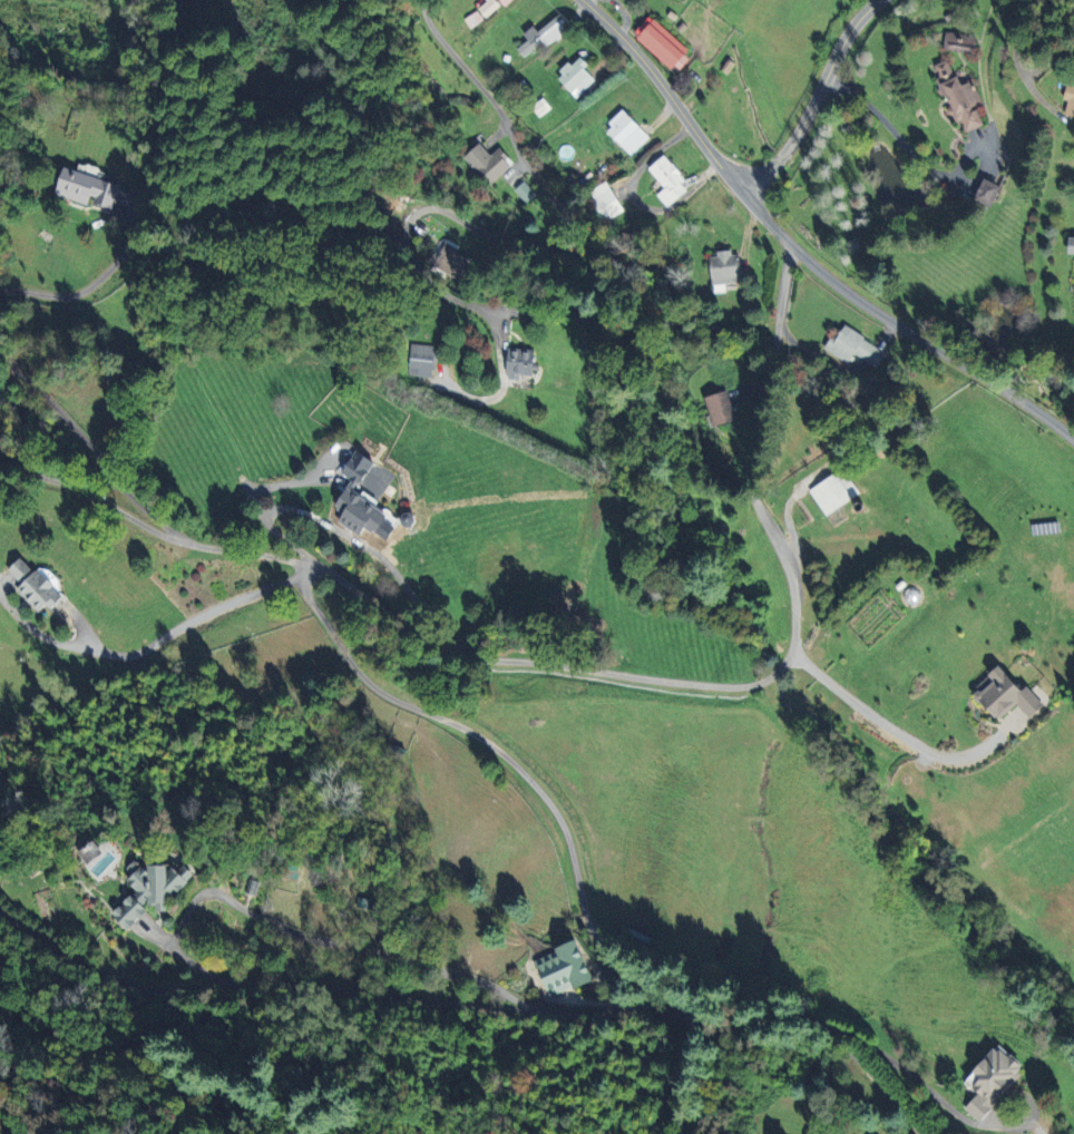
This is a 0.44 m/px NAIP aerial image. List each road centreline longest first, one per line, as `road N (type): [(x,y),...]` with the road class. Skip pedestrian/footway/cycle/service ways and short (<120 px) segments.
road 1 (residential): [(792,250),(755,483),(795,581),(794,651),(771,677),(709,684),(487,655),(331,574),(166,537),(85,490),(0,459)]
road 2 (residential): [(422,0),(430,29),(496,104),(523,162),(567,225),(562,246),(547,251),(494,239),(442,208),(413,216),(410,243),(427,270),(461,302),(496,315),(509,381),(486,400),(442,381),(443,369)]
road 3 (residential): [(652,1008),(541,1011),(297,985),(138,990),(0,916)]
road 4 (residential): [(1073,441),(1013,394),(855,300),(792,250),(581,0)]
road 5 (residential): [(306,566),(309,597),(380,691),(488,743),(537,788),(568,839),(590,929),(652,1008)]
road 6 (residential): [(652,1008),(694,1021),(819,1025),(922,1133)]
road 7 (residential): [(741,192),(788,139),(856,21),(879,0)]

